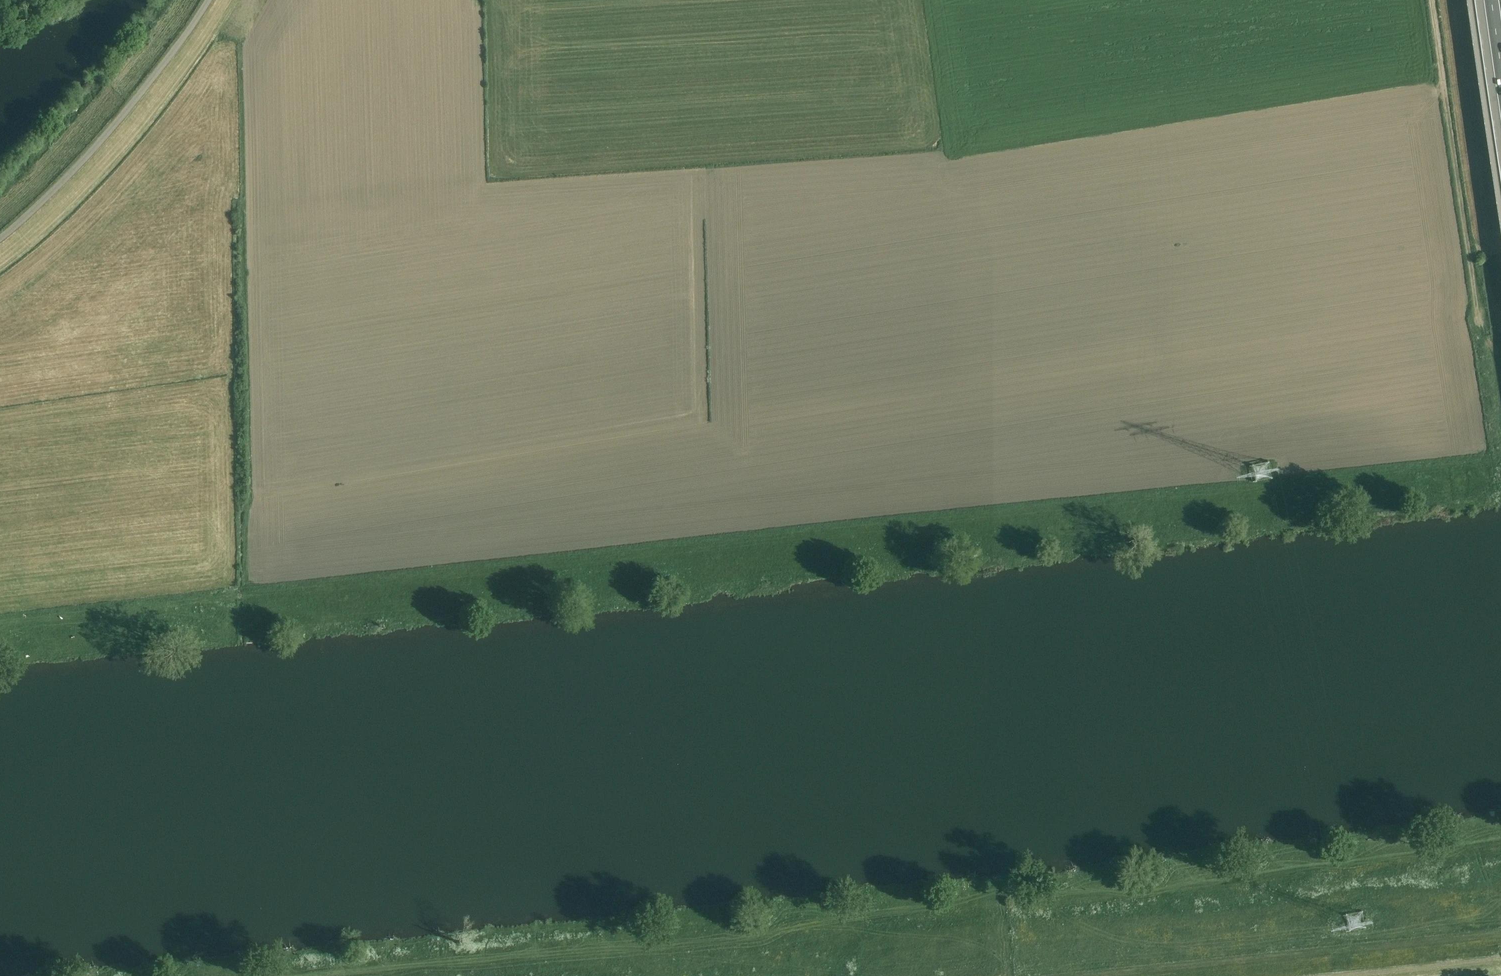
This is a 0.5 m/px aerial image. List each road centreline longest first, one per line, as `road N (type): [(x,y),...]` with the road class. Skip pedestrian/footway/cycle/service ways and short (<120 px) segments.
road 1 (unclassified): [(0,239),(116,125),(209,0)]

